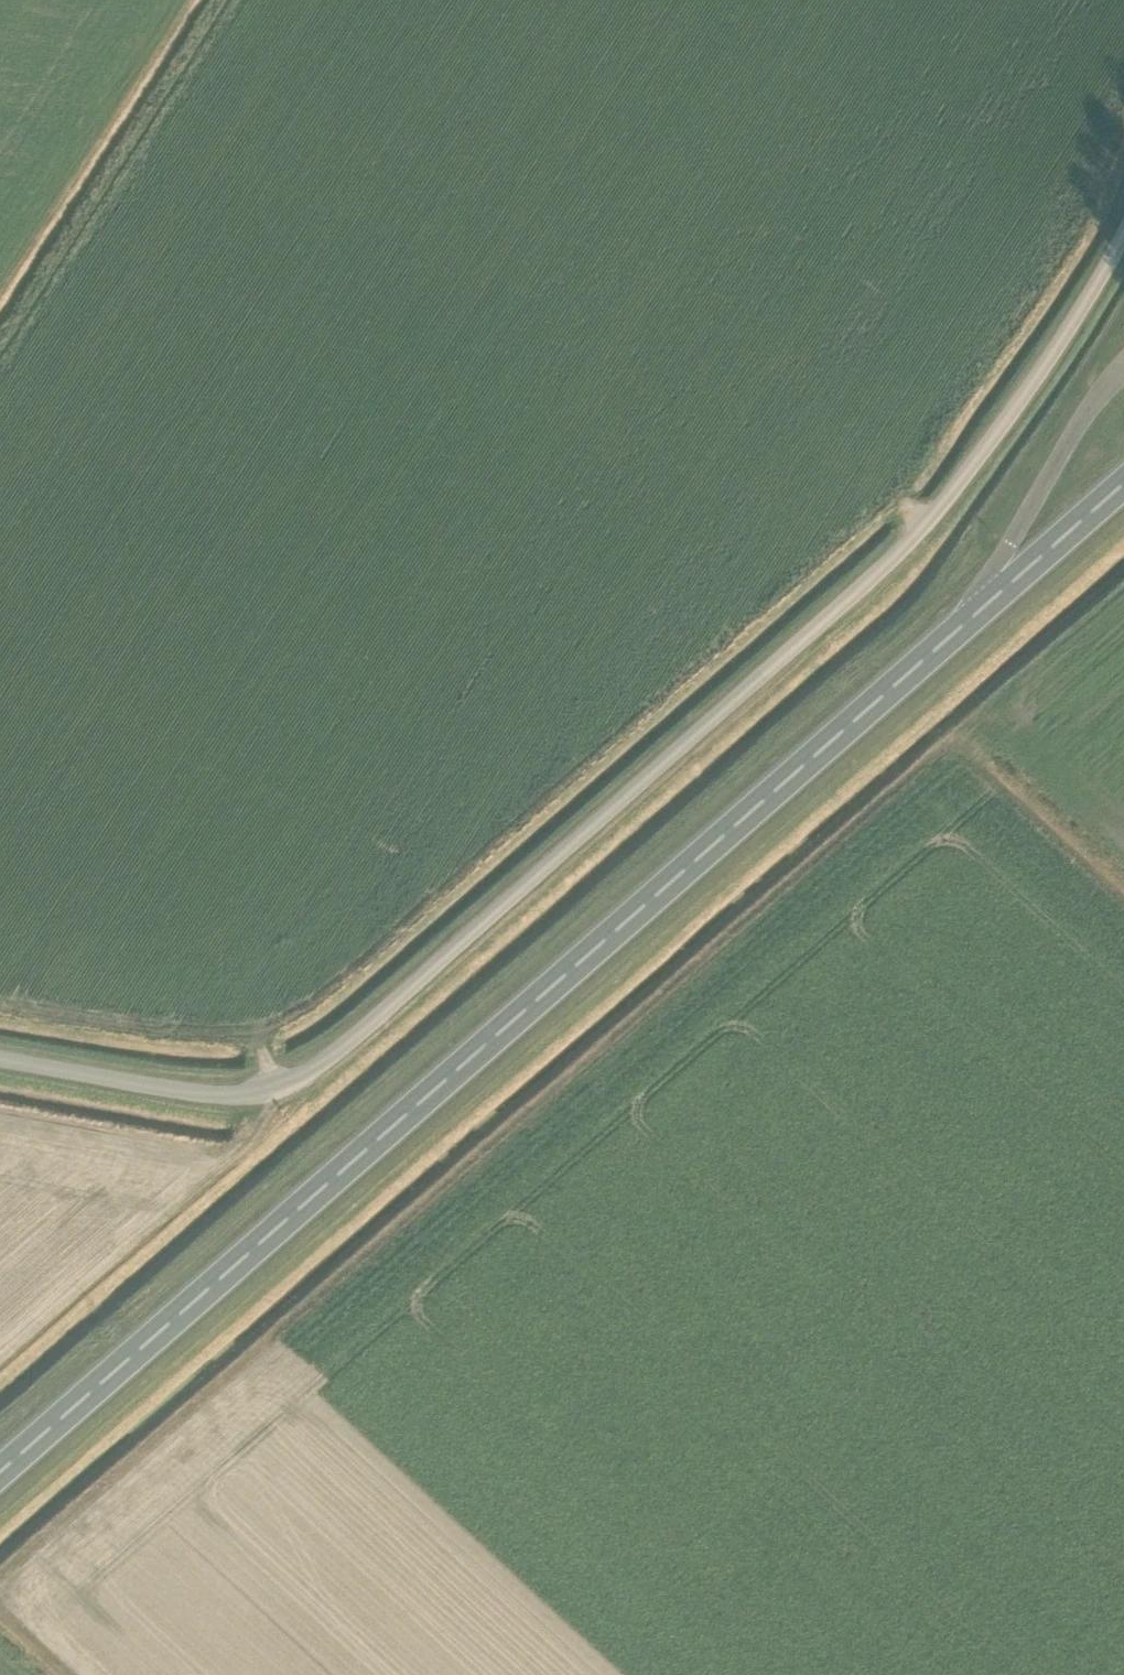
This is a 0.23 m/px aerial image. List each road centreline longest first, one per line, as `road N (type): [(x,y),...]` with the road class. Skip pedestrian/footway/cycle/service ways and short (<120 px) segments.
road 1 (unclassified): [(0,1060),(202,1102),(228,1101),(295,1070),(794,634),(941,494),(1099,270),(1123,221)]
road 2 (trunk): [(0,1470),(977,612)]
road 3 (trunk): [(977,612),(1123,481)]

